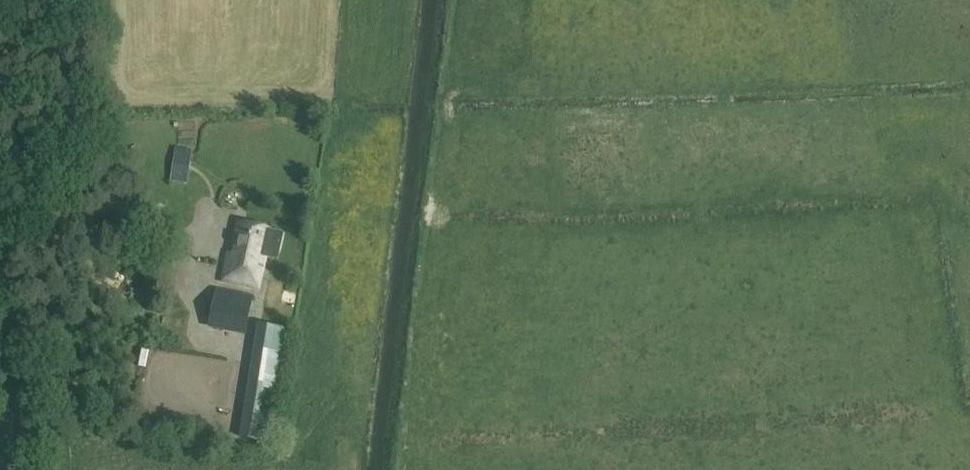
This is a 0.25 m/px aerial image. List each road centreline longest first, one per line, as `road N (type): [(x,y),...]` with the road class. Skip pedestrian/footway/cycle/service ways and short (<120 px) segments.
road 1 (unclassified): [(13,469),(0,322)]

